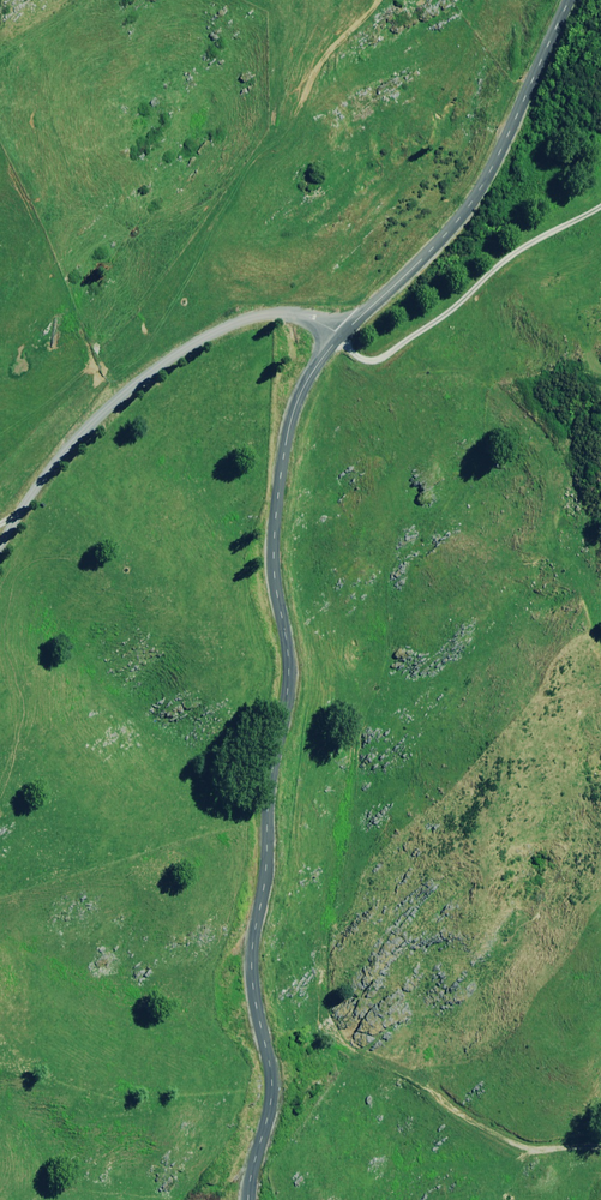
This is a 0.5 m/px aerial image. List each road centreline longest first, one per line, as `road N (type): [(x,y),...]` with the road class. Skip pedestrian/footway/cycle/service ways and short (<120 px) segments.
road 1 (unclassified): [(249,1199),(272,1080),(252,972),(288,679),(274,559),(280,475),(303,388),(341,336)]
road 2 (unclassified): [(341,336),(295,317),(218,328),(125,394),(26,493),(0,550)]
road 3 (unclassified): [(341,336),(461,218),(491,171),(570,0)]
road 4 (track): [(600,1147),(539,1151),(513,1143),(432,1092)]

